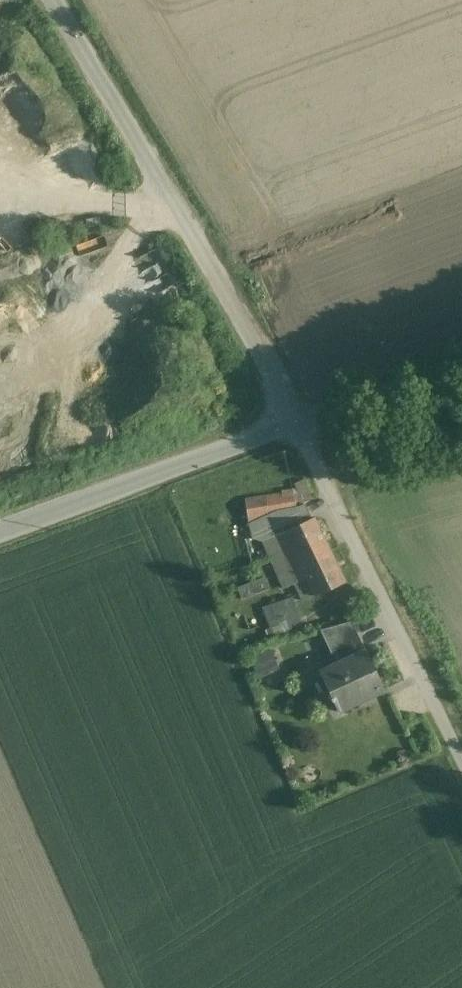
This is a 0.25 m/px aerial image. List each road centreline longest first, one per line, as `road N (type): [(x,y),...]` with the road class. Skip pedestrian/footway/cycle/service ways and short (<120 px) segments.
road 1 (unclassified): [(298,426),(53,0)]
road 2 (unclassified): [(461,772),(298,426)]
road 3 (unclassified): [(298,426),(0,535)]
road 4 (unclassified): [(461,364),(298,426)]

